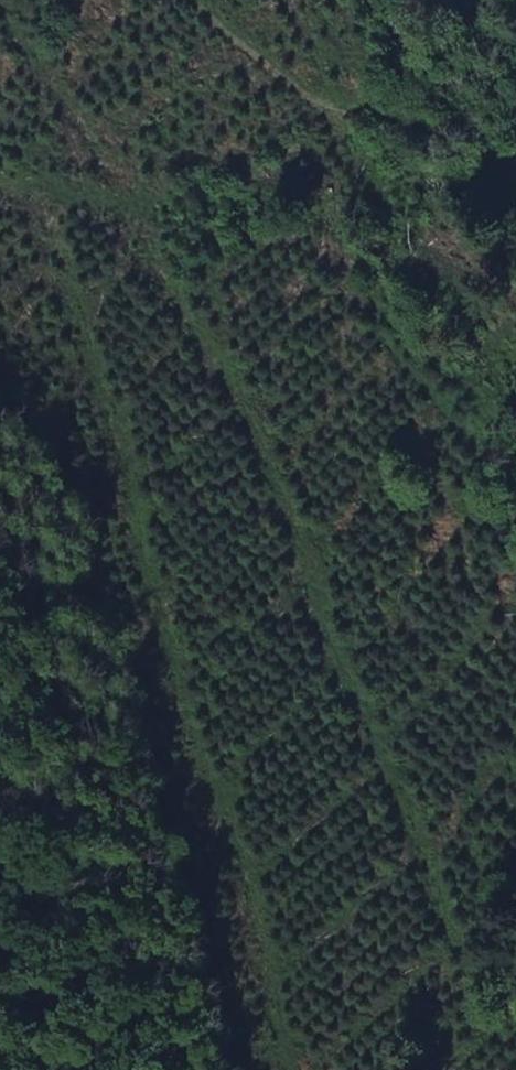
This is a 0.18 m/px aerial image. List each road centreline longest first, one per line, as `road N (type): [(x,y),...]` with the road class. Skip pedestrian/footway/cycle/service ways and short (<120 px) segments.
road 1 (track): [(483,146),(285,79),(194,0)]
road 2 (track): [(366,0),(515,187)]

